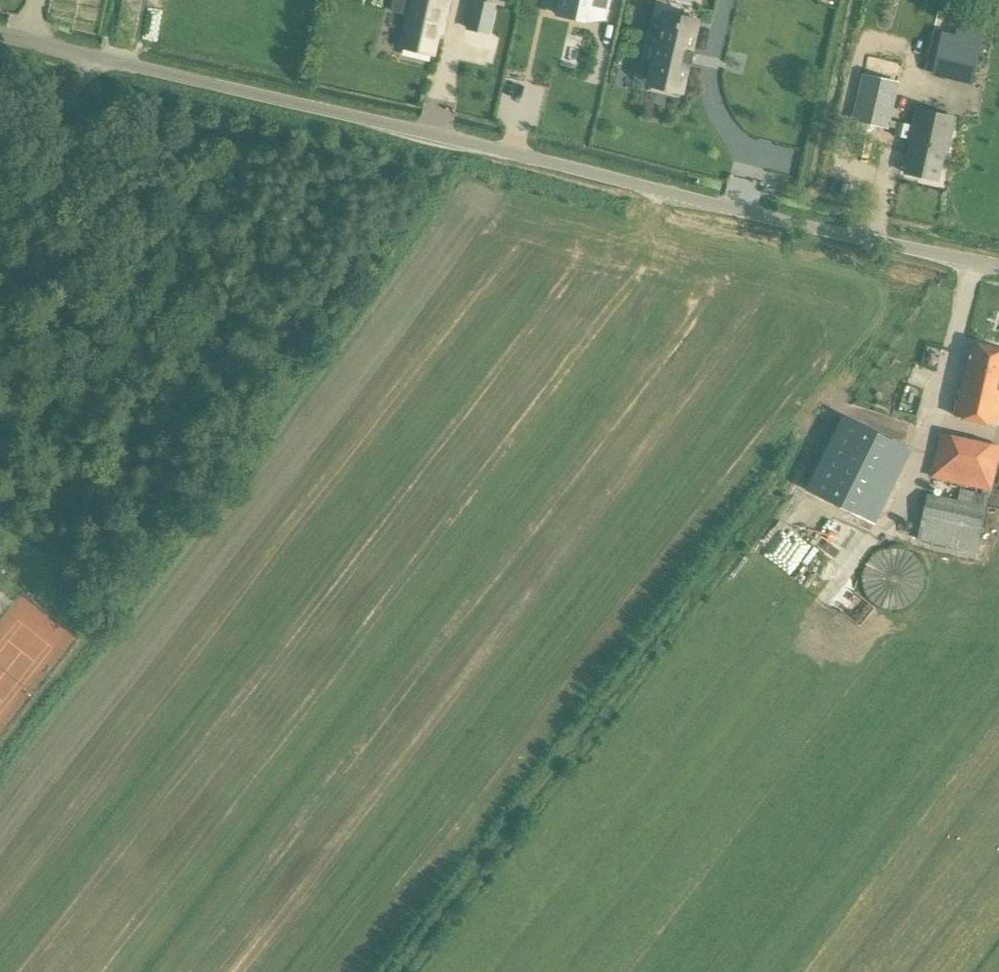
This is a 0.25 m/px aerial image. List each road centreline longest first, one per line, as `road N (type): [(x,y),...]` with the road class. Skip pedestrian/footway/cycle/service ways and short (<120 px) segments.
road 1 (unclassified): [(998,267),(0,33)]

